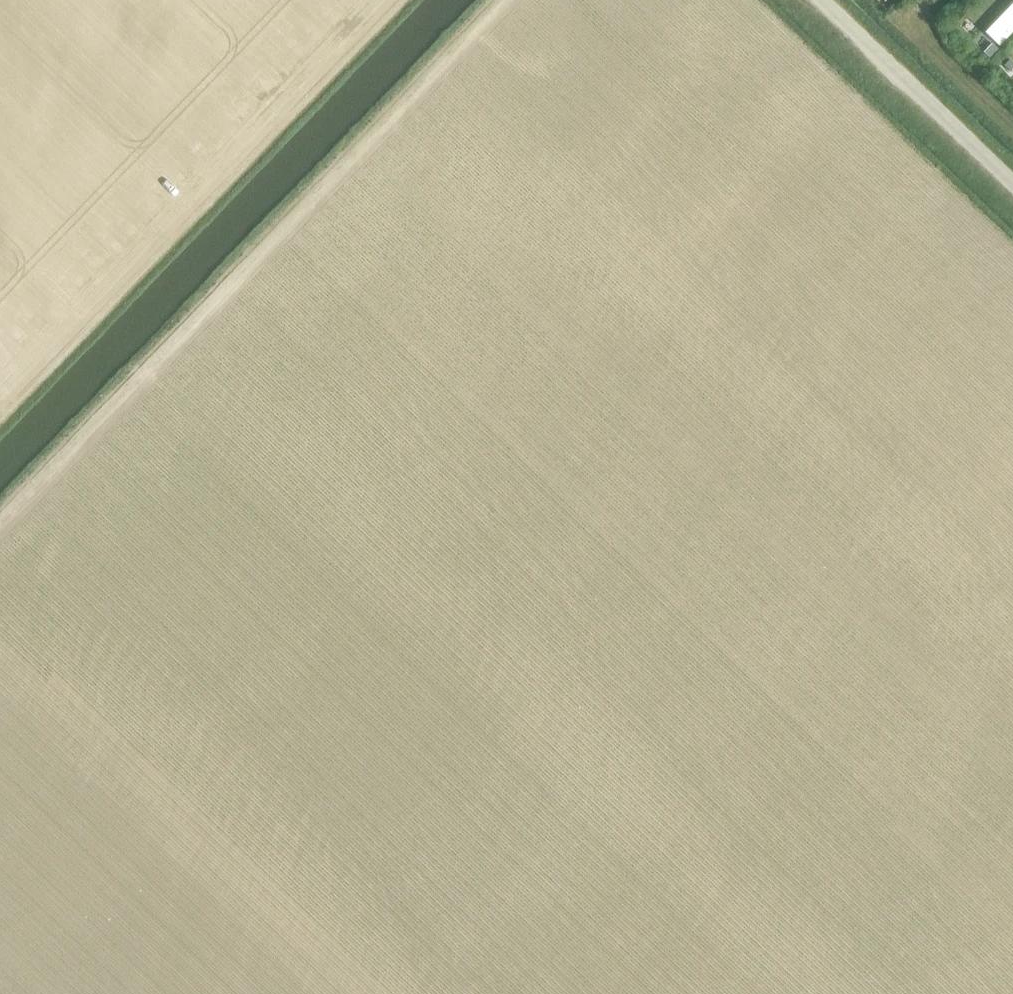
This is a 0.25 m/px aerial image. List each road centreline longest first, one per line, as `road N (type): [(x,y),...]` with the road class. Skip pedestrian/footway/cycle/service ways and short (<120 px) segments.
road 1 (unclassified): [(1012,184),(821,0)]

